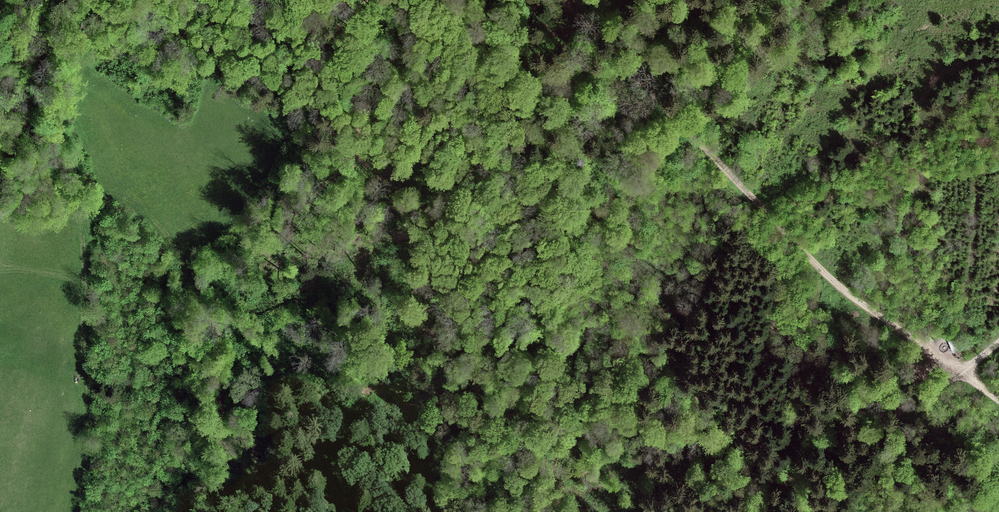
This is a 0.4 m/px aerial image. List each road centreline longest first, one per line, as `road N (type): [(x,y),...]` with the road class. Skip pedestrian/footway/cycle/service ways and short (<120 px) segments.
road 1 (track): [(560,0),(818,272),(966,371)]
road 2 (track): [(217,511),(225,366),(183,255),(133,202),(110,196),(81,217)]
road 3 (track): [(449,511),(466,425),(453,283),(420,211),(365,149)]
road 4 (track): [(73,511),(86,452),(81,217)]
road 5 (track): [(966,371),(858,444),(834,511)]

